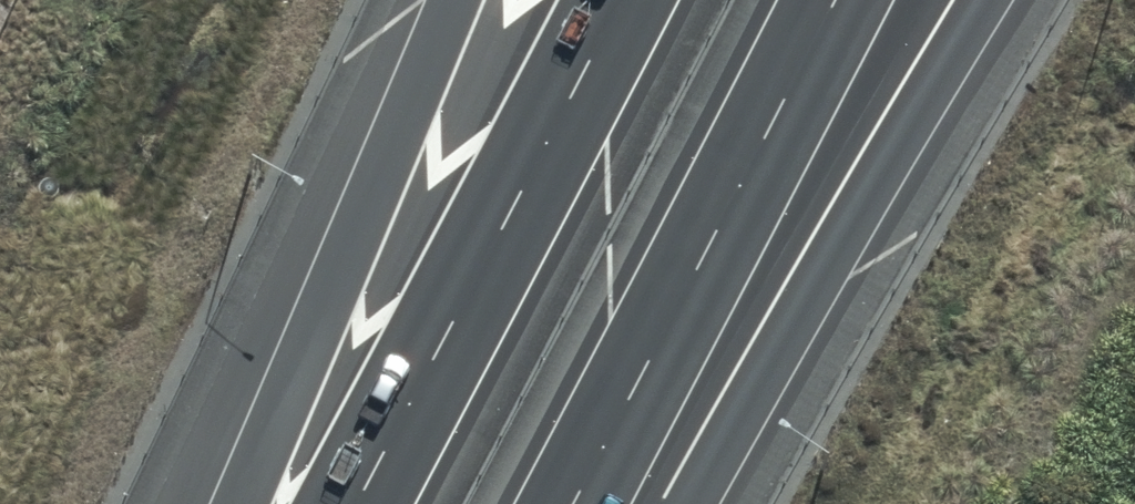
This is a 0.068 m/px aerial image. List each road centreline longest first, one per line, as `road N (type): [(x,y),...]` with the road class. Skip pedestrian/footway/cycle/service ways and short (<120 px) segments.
road 1 (motorway): [(989,0),(772,358),(672,503)]
road 2 (motorway): [(357,503),(621,0)]
road 3 (motorway): [(837,0),(574,503)]
road 4 (motorway): [(242,503),(447,0)]

